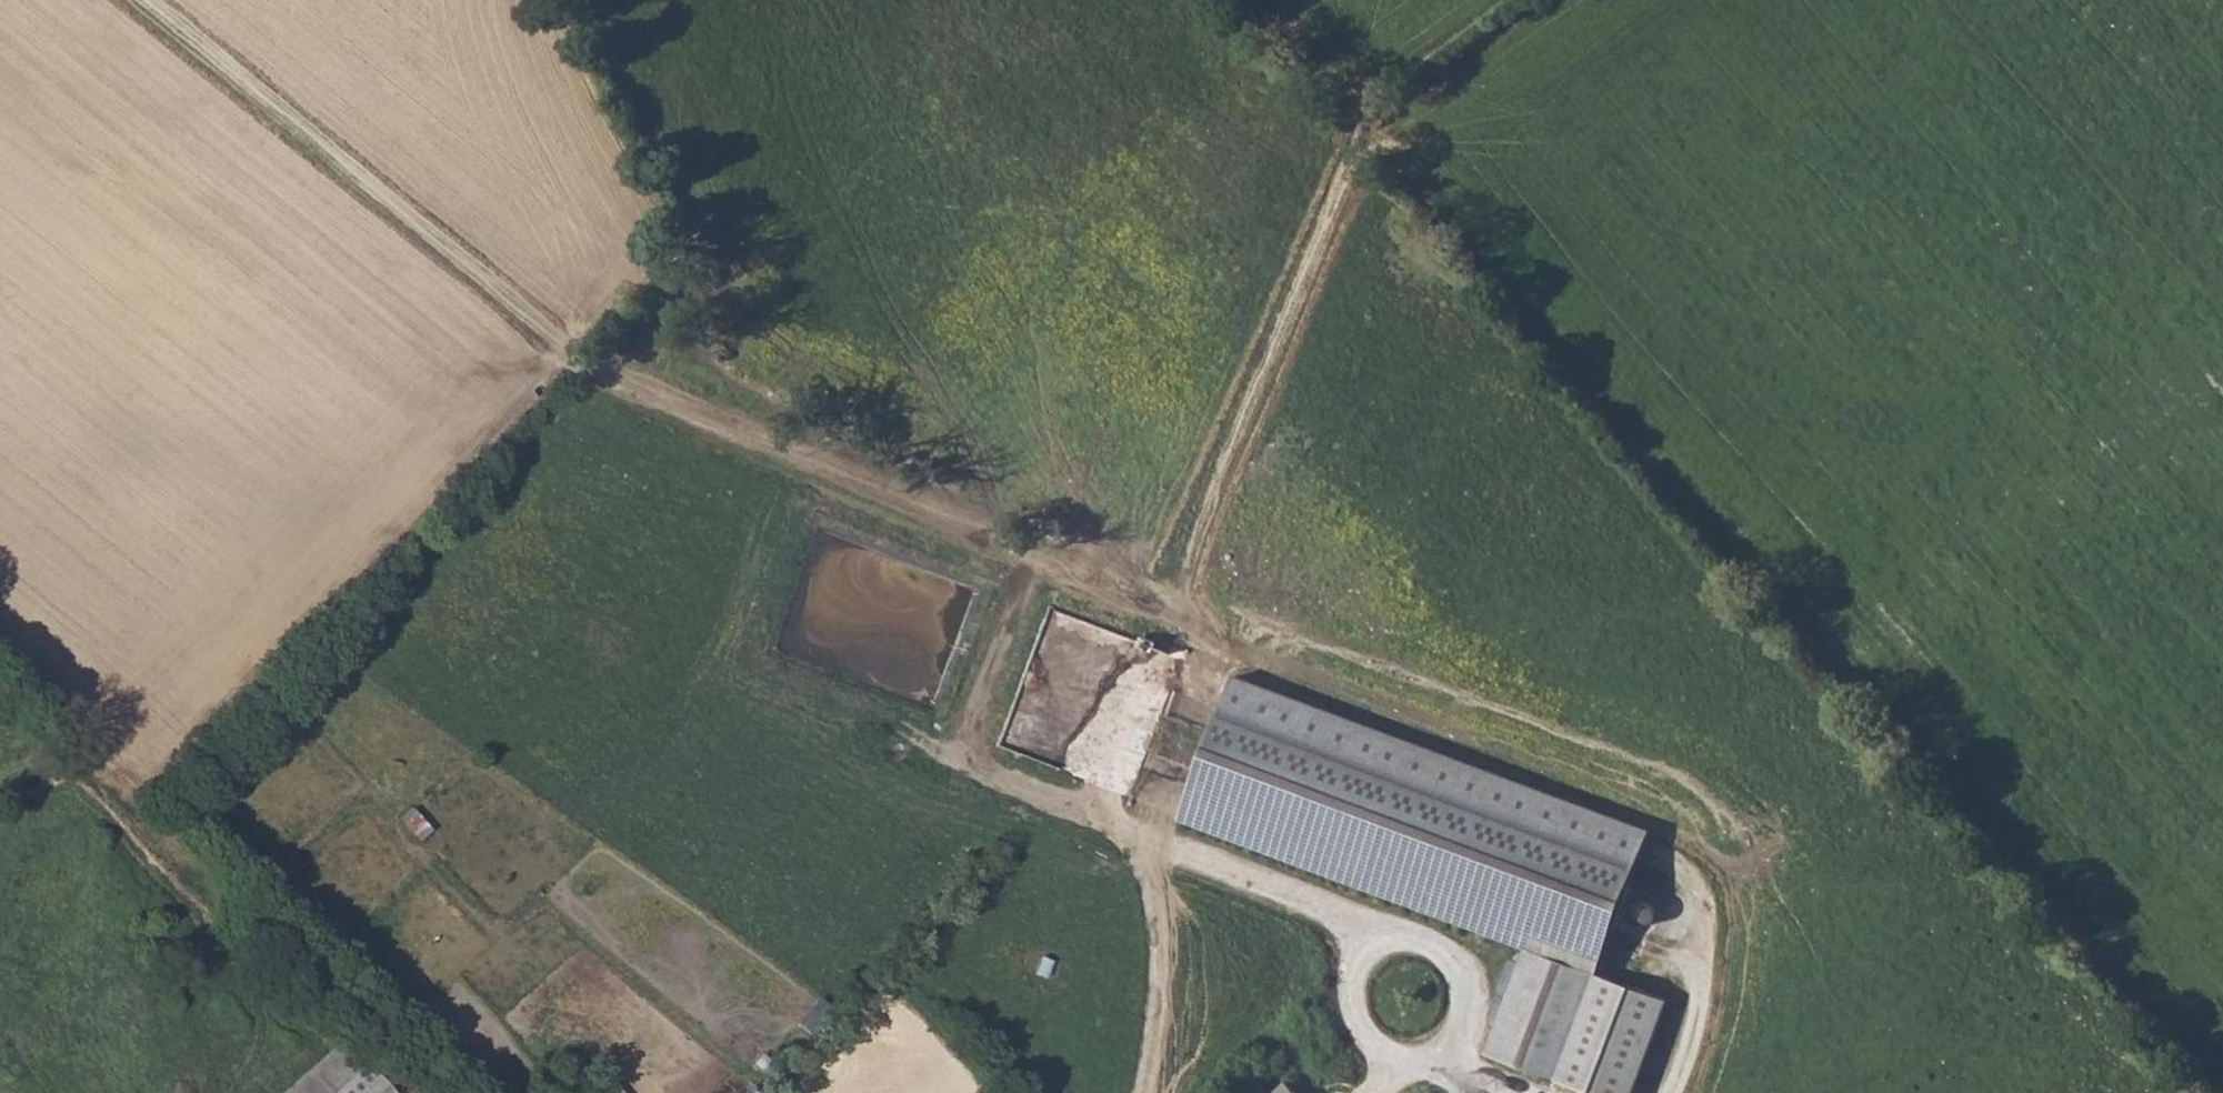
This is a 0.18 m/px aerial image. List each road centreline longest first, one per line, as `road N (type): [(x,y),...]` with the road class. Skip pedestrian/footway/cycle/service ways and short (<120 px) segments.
road 1 (track): [(1678,1092),(1770,814),(582,364),(139,0)]
road 2 (track): [(1472,1092),(1455,1047),(1477,969),(947,764)]

